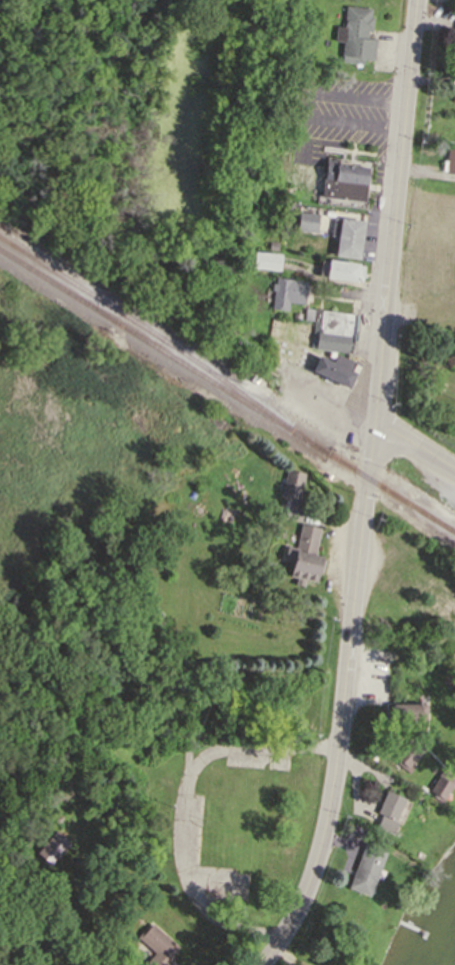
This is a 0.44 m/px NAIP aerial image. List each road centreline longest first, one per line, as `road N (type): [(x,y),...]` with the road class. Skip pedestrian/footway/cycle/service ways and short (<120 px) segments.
road 1 (tertiary): [(265,964),(297,917),(339,762),(371,426)]
road 2 (tertiary): [(371,426),(414,0)]

